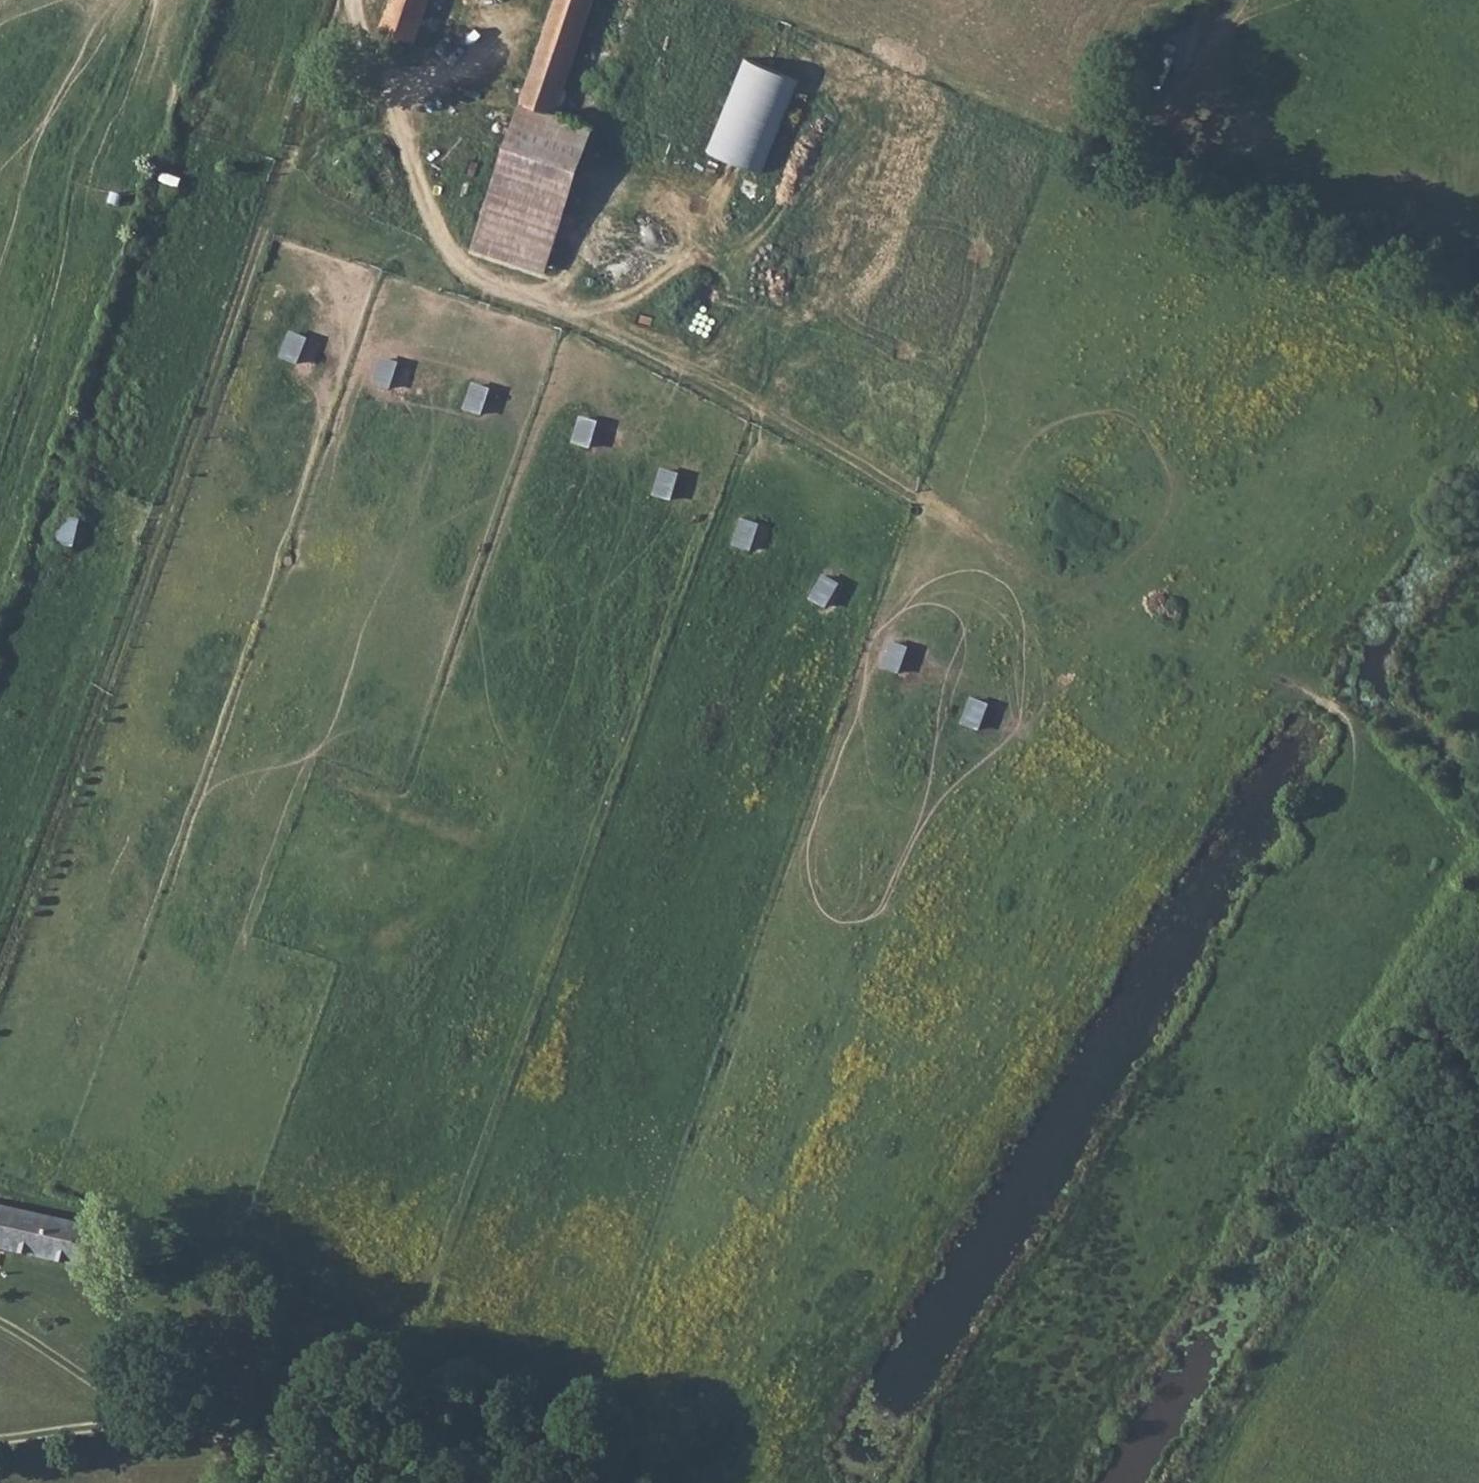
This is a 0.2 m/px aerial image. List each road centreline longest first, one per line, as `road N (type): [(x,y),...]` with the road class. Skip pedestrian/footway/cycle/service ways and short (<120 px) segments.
road 1 (track): [(1001,565),(776,417),(487,294),(440,251),(352,0)]
road 2 (track): [(390,1482),(145,1419),(0,1326)]

